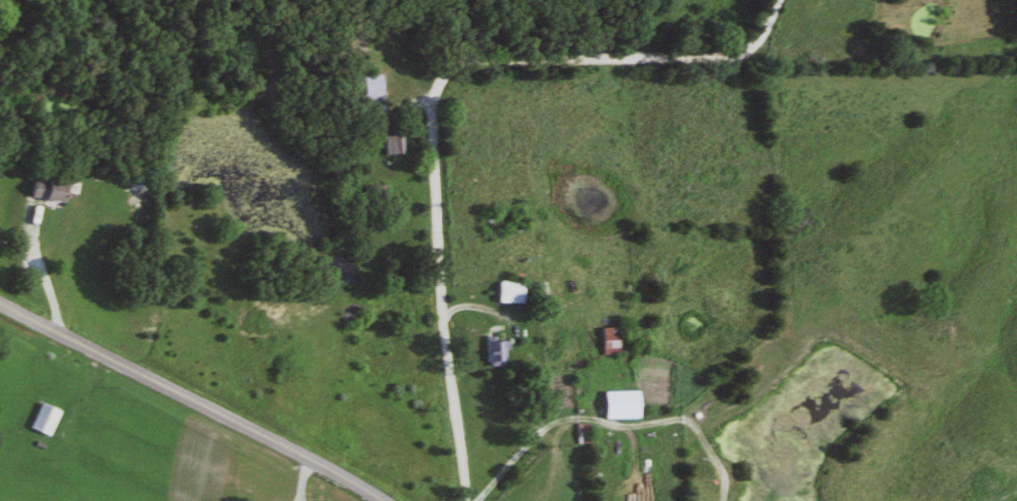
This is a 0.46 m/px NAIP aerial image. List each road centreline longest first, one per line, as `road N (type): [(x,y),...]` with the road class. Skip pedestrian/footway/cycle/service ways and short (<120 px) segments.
road 1 (residential): [(464,500),(444,337),(439,90),(466,68),(489,64),(732,62),(759,48),(782,0)]
road 2 (tertiary): [(374,500),(0,304)]
road 3 (residential): [(482,500),(532,445),(611,432),(595,418),(602,385),(619,385)]

